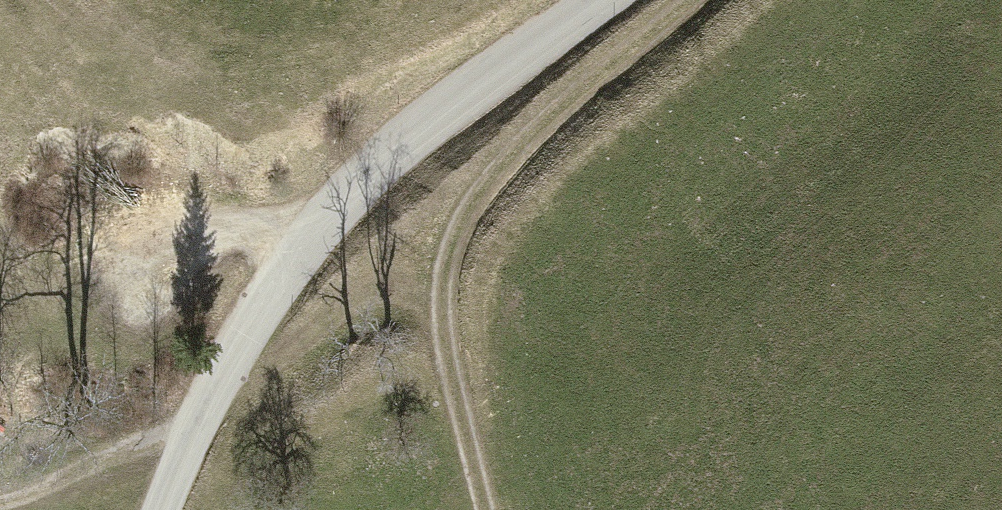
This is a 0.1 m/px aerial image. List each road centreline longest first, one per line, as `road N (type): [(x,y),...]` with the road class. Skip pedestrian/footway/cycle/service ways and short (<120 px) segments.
road 1 (tertiary): [(601,0),(408,142),(305,249),(252,322),(192,435),(164,509)]
road 2 (track): [(690,0),(560,107),(483,187),(448,259),(441,337),(486,509)]
road 3 (track): [(305,249),(238,232),(92,268)]
road 4 (track): [(0,501),(39,492),(153,432),(192,435)]

